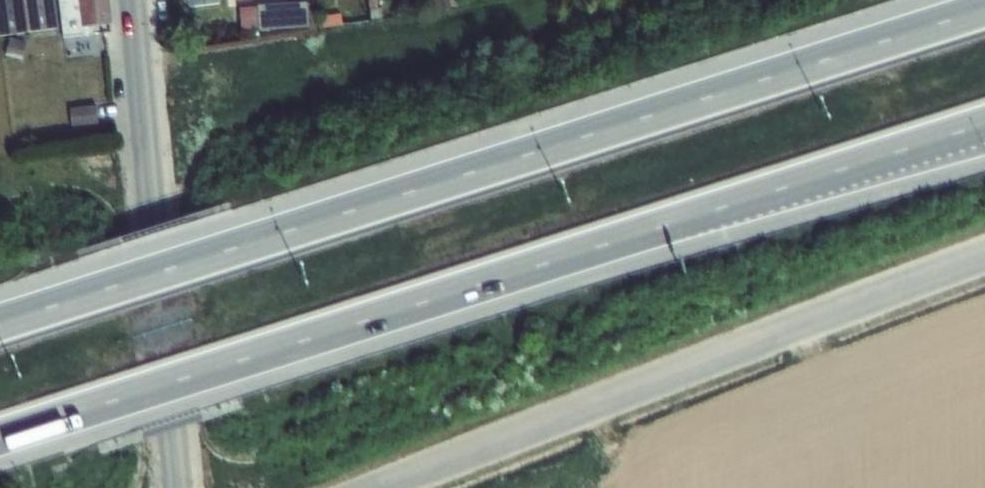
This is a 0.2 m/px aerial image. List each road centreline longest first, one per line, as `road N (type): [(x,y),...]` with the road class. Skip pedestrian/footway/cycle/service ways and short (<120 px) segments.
road 1 (motorway): [(0,439),(984,125)]
road 2 (motorway): [(984,10),(0,323)]
road 3 (tertiary): [(984,262),(391,487)]
road 4 (tertiary): [(182,487),(132,0)]

